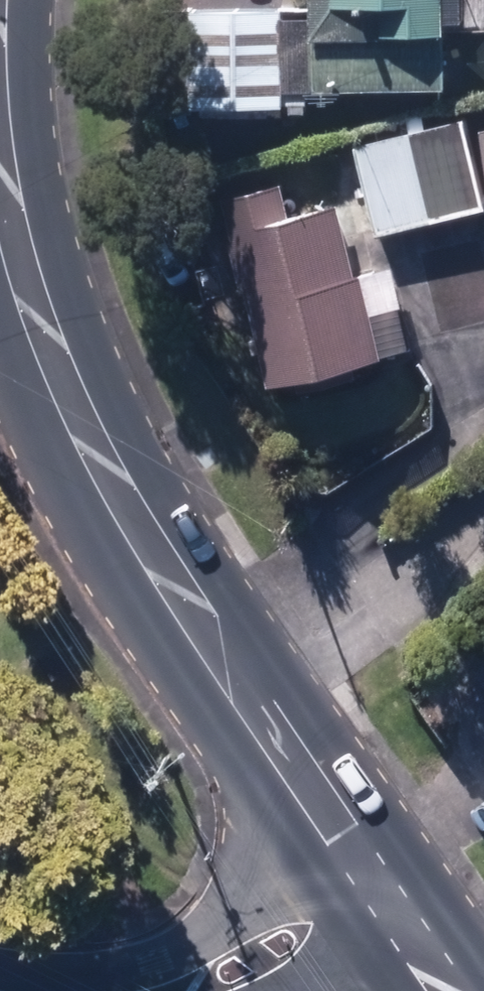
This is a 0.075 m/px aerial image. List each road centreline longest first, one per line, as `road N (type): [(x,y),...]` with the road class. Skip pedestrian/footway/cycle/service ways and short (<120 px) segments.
road 1 (secondary): [(349,839),(211,637),(52,358),(0,174)]
road 2 (unclassified): [(101,990),(274,891),(349,839)]
road 3 (secondary): [(425,949),(349,839)]

